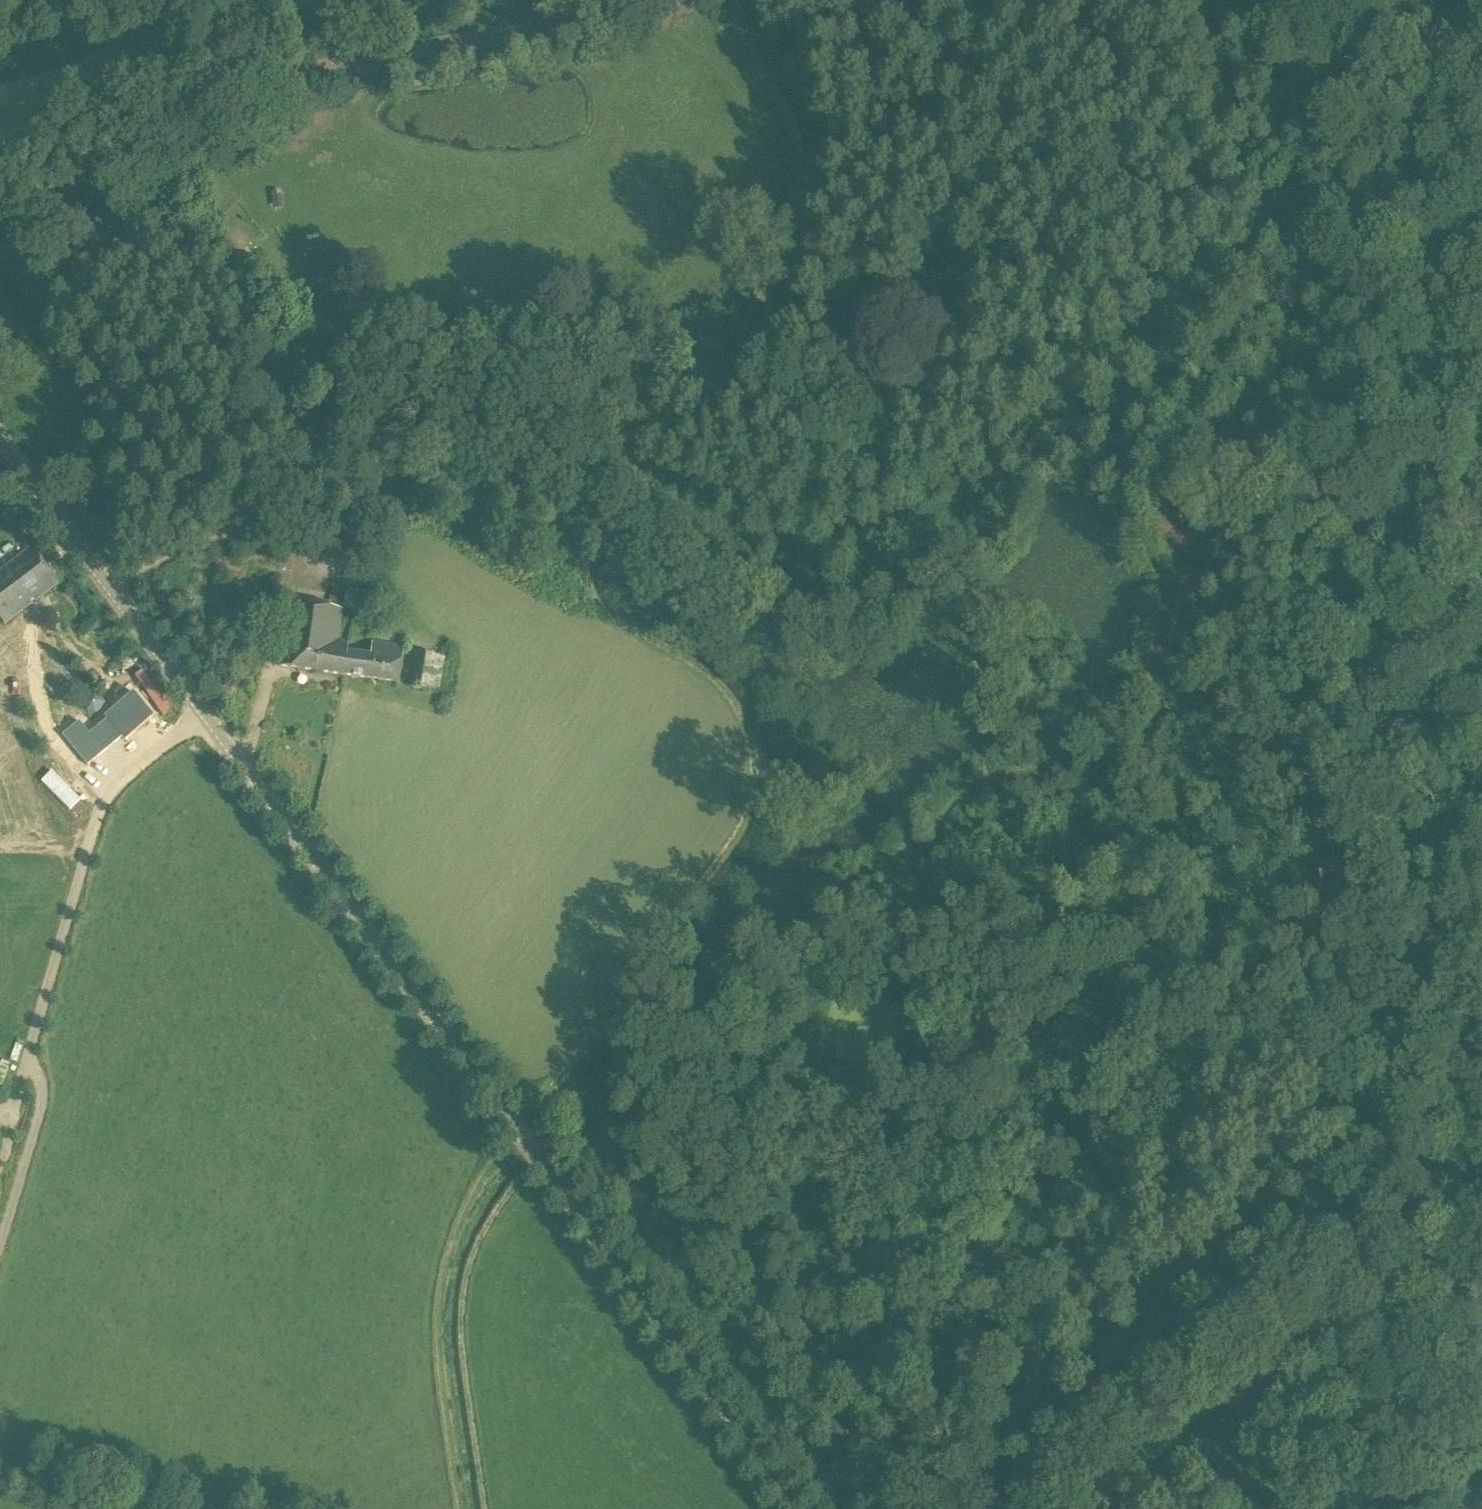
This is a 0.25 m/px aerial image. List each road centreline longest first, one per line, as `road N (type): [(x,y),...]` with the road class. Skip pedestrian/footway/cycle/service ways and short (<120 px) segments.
road 1 (tertiary): [(804,1508),(0,434)]
road 2 (tertiary): [(0,253),(122,164),(223,104),(307,74),(484,42),(619,0)]
road 3 (track): [(344,448),(300,424),(185,236),(144,188),(0,276)]
road 4 (track): [(300,424),(294,470),(183,566),(125,604)]

